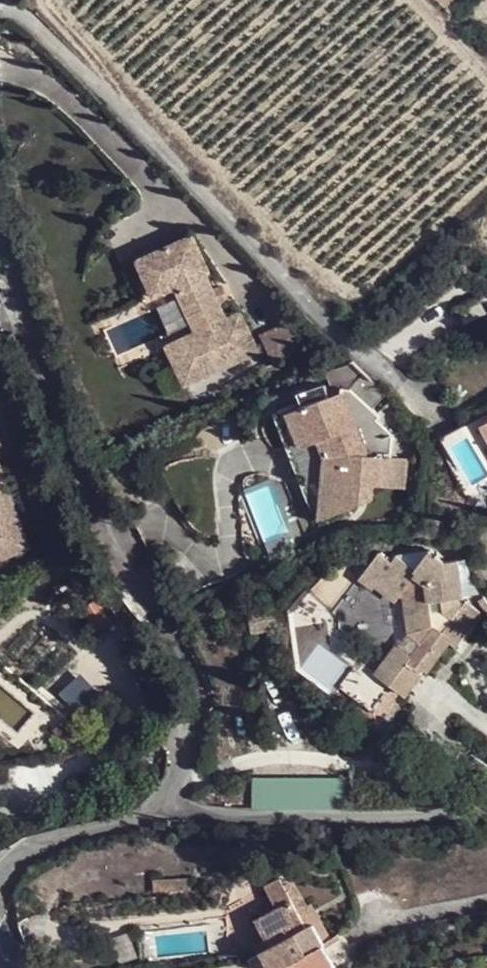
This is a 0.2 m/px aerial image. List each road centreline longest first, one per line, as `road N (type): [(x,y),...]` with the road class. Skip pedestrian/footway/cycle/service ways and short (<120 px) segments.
road 1 (residential): [(0,259),(94,513),(193,677),(195,715),(183,760),(162,795),(136,815)]
road 2 (residential): [(136,815),(486,814)]
road 3 (residential): [(136,815),(42,846),(0,895)]

